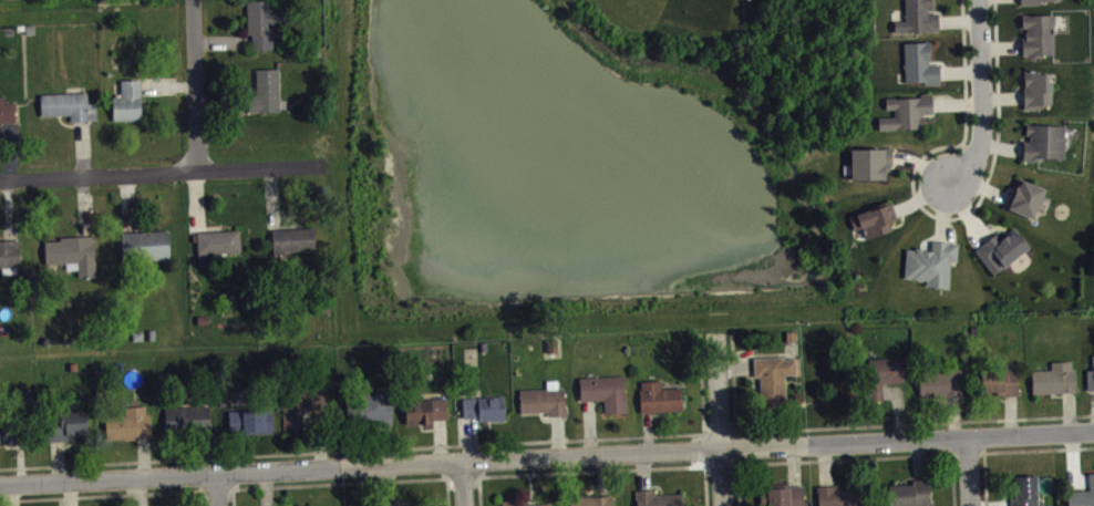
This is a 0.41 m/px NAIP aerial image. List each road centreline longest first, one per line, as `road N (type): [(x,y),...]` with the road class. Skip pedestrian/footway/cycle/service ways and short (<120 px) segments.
road 1 (residential): [(0,484),(1093,431)]
road 2 (residential): [(0,179),(324,166)]
road 3 (residential): [(957,178),(981,147),(980,0)]
road 4 (residential): [(723,505),(715,331)]
road 5 (residential): [(199,169),(194,0)]

